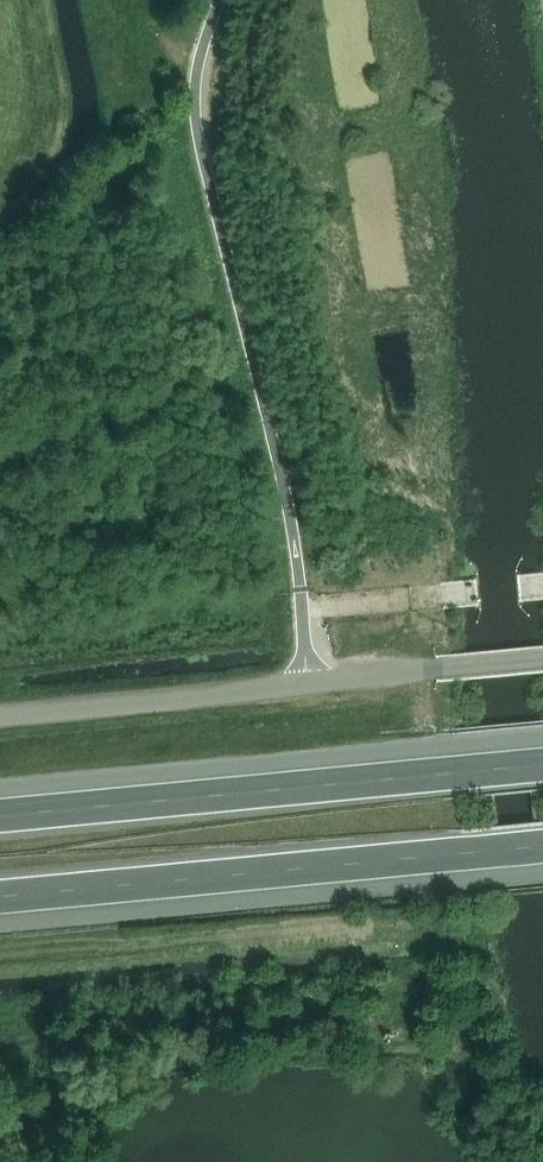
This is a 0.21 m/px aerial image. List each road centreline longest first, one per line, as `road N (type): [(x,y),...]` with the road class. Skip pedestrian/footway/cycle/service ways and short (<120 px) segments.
road 1 (motorway): [(0,896),(542,845)]
road 2 (motorway): [(542,764),(0,815)]
road 3 (unclassified): [(455,667),(0,708)]

